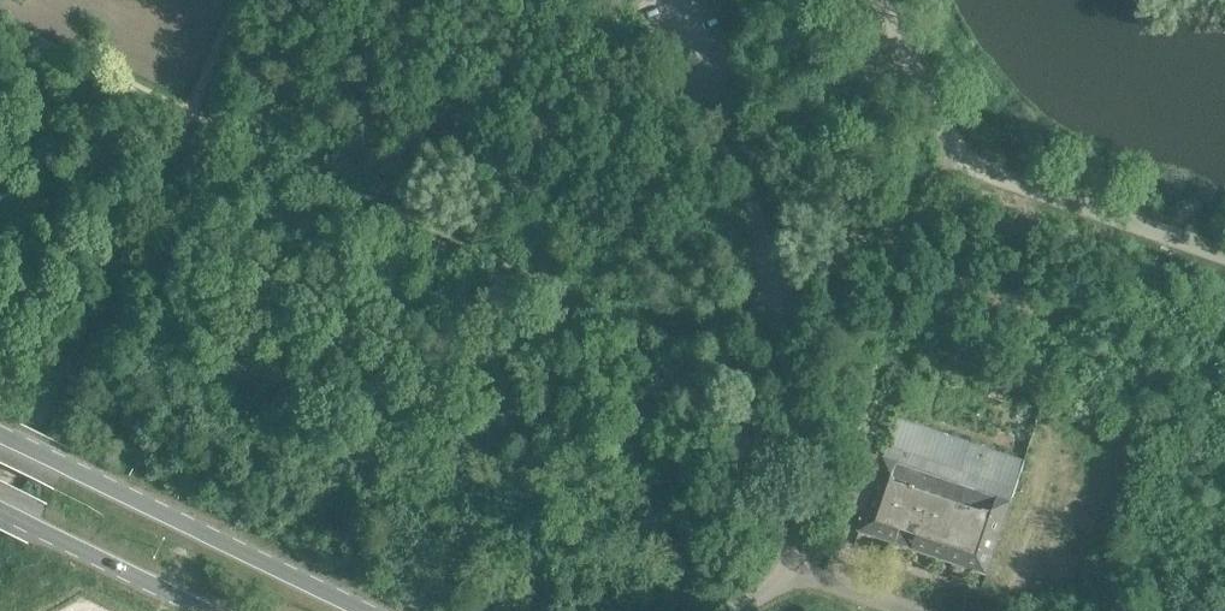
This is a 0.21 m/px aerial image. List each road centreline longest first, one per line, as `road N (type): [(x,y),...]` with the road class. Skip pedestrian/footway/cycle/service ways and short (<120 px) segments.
road 1 (unclassified): [(718,92),(749,189),(802,447),(801,536),(781,573)]
road 2 (secondary): [(367,610),(0,444)]
road 3 (secondary): [(0,514),(206,610)]
road 4 (unclassified): [(781,573),(901,610)]

